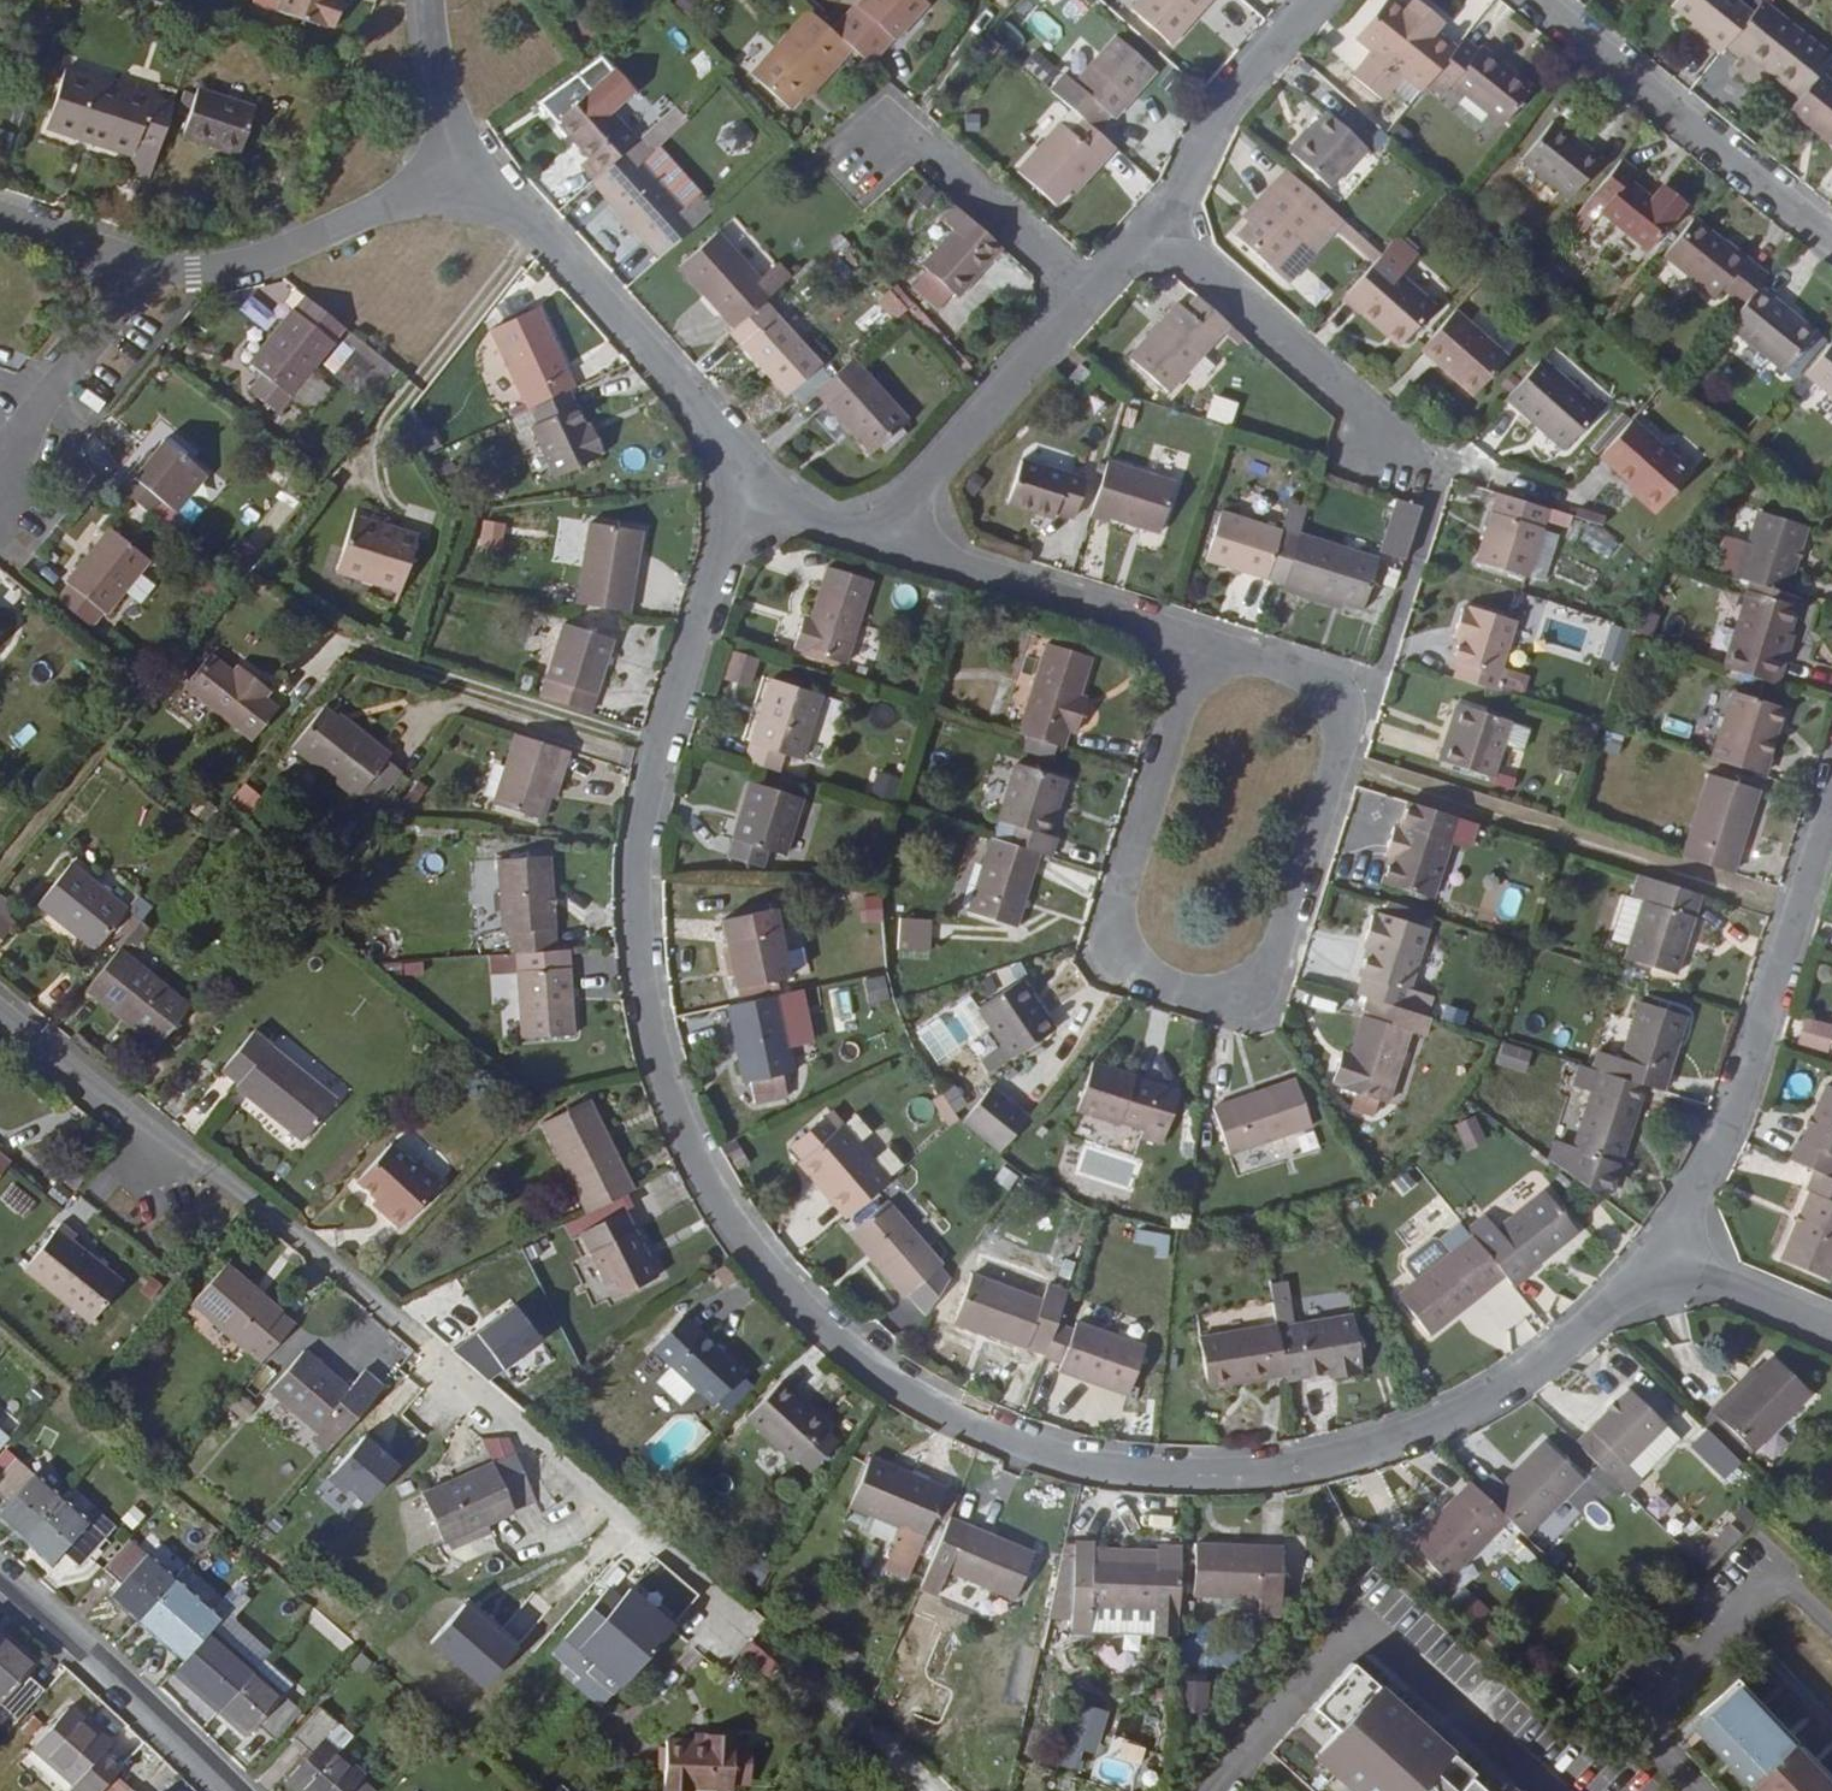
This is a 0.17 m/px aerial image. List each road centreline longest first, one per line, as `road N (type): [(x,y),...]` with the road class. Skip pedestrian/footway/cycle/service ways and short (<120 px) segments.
road 1 (residential): [(749,490),(651,775),(635,851),(641,980),(665,1084),(705,1183),(750,1253),(837,1339),(934,1408),(1042,1454),(1109,1468),(1246,1475),(1337,1461),(1450,1419),(1544,1360),(1660,1257)]
road 2 (residential): [(1202,646),(1120,886),(1120,935),(1136,970),(1206,997),(1242,996),(1270,971),(1339,764),(1340,700),(1278,667)]
road 3 (residential): [(1660,1257),(1729,1123),(1831,812)]
road 4 (residential): [(477,170),(702,412),(749,490)]
road 5 (residential): [(1831,237),(1540,0)]
road 6 (residential): [(136,261),(211,270),(265,261),(477,170)]
road 7 (residential): [(1202,646),(890,538)]
road 8 (residential): [(1391,441),(1341,380),(1157,225)]
road 9 (residential): [(234,1790),(0,1573)]
road 10 (residential): [(1091,293),(919,479),(890,538)]
road 11 (residential): [(1091,293),(897,127),(854,140)]
road 12 (residential): [(0,507),(27,424),(136,261)]
road 13 (residential): [(1309,0),(1224,97),(1157,225)]
road 14 (residential): [(157,1171),(135,1119),(0,1013)]
road 15 (residential): [(1831,1333),(1660,1257)]
road 16 (residential): [(432,0),(440,64),(477,170)]
road 17 (residential): [(890,538),(749,490)]
road 18 (residential): [(0,217),(136,261)]

